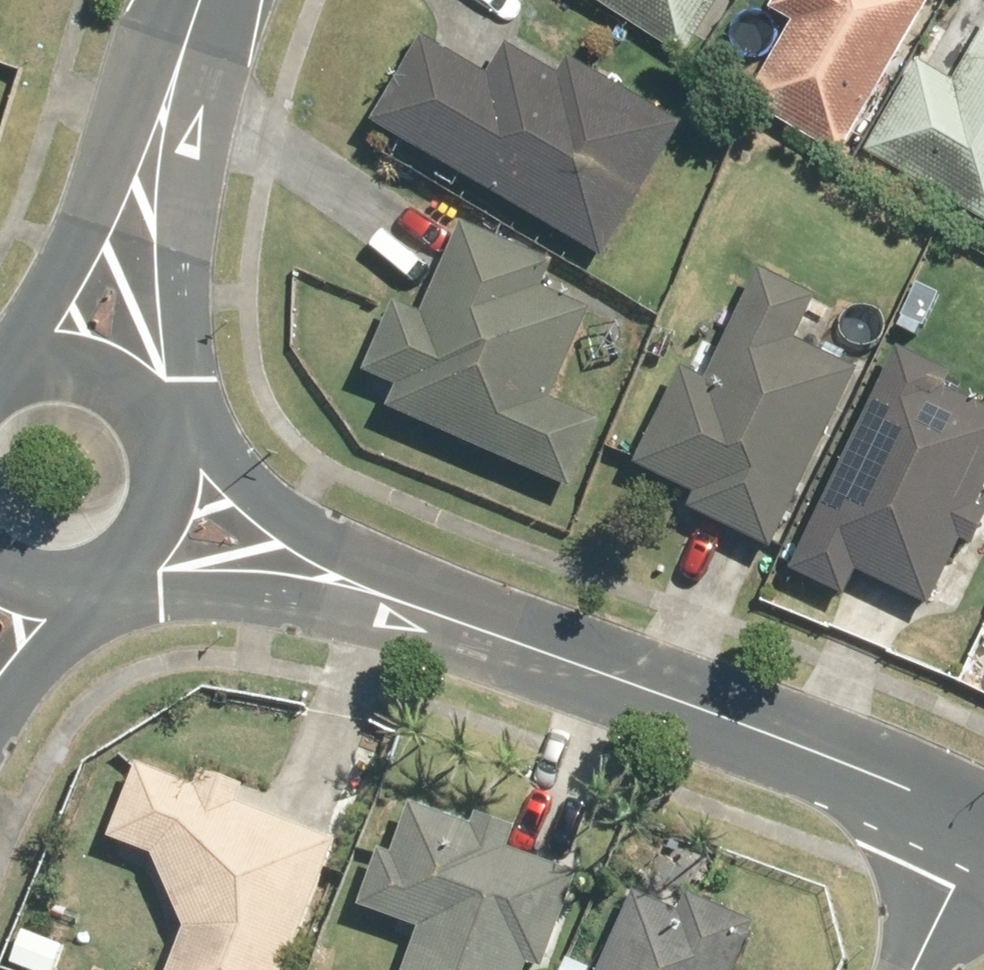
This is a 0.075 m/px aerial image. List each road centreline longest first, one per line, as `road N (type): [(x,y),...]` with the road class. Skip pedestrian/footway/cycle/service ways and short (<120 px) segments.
road 1 (residential): [(980,821),(848,761),(468,630),(165,492)]
road 2 (residential): [(81,362),(194,0)]
road 3 (residential): [(165,492),(144,536),(106,568),(59,580),(10,571)]
road 4 (residential): [(81,362),(139,396),(166,458),(165,492)]
road 5 (residential): [(912,969),(980,821)]

